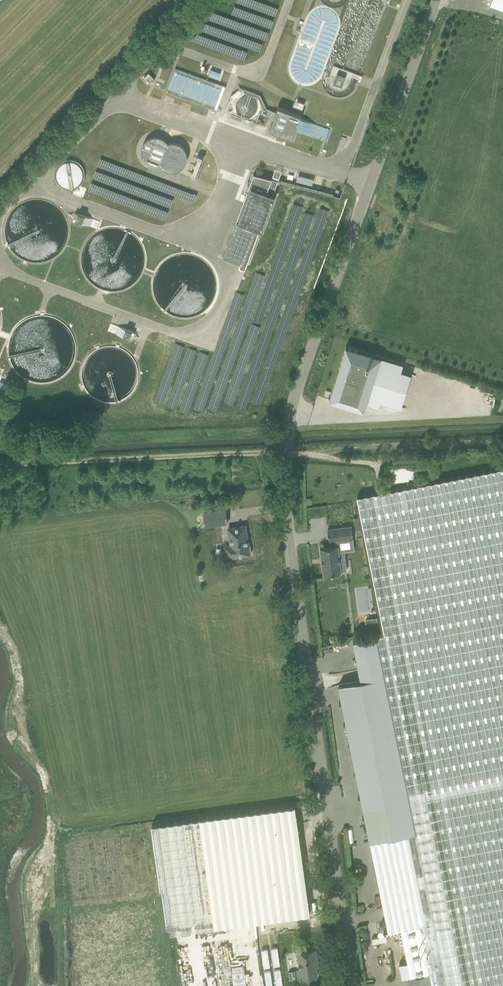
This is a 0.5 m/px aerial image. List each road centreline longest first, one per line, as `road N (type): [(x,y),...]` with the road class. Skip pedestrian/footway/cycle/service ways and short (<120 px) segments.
road 1 (unclassified): [(350,985),(287,524),(286,437),(295,392),(437,0)]
road 2 (track): [(286,452),(0,466)]

